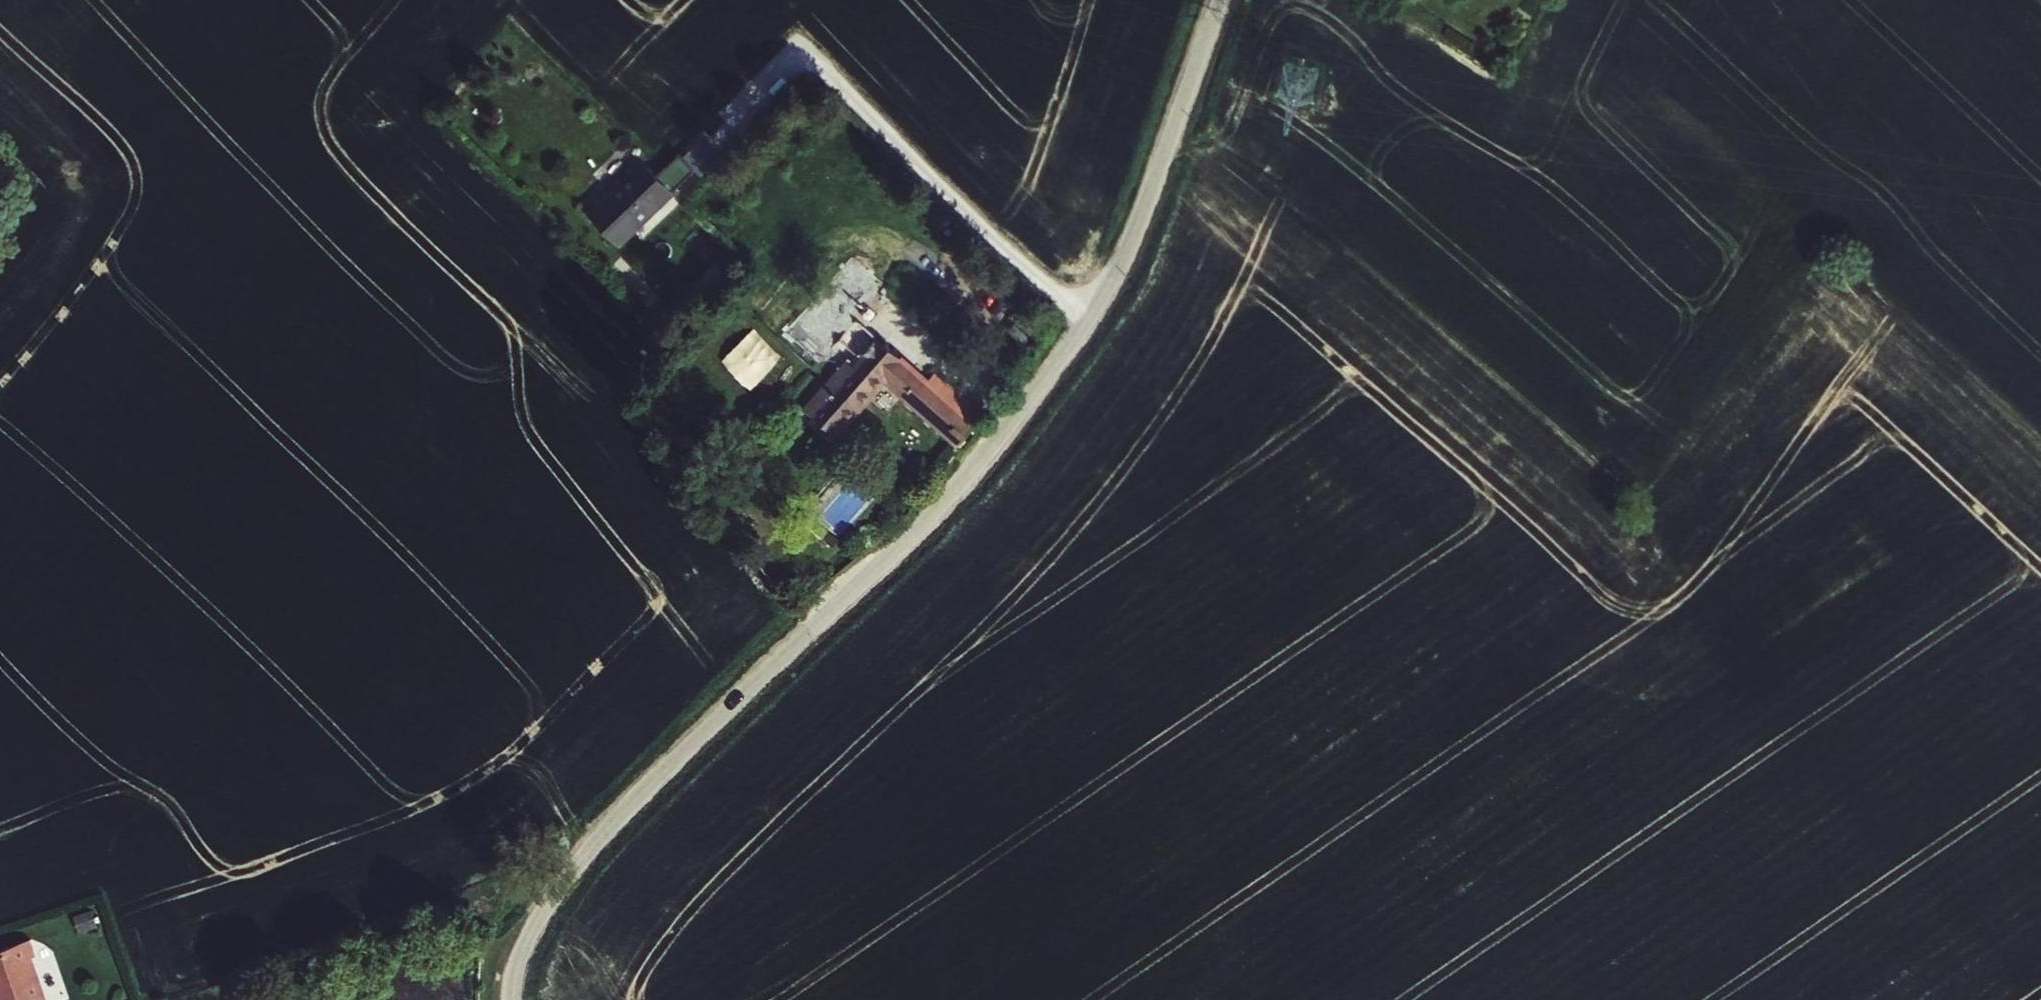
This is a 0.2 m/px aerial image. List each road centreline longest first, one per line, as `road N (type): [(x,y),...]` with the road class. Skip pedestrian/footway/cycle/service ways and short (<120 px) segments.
road 1 (unclassified): [(510,999),(522,944),(582,855),(908,536),(1072,342),(1132,235),(1219,0)]

